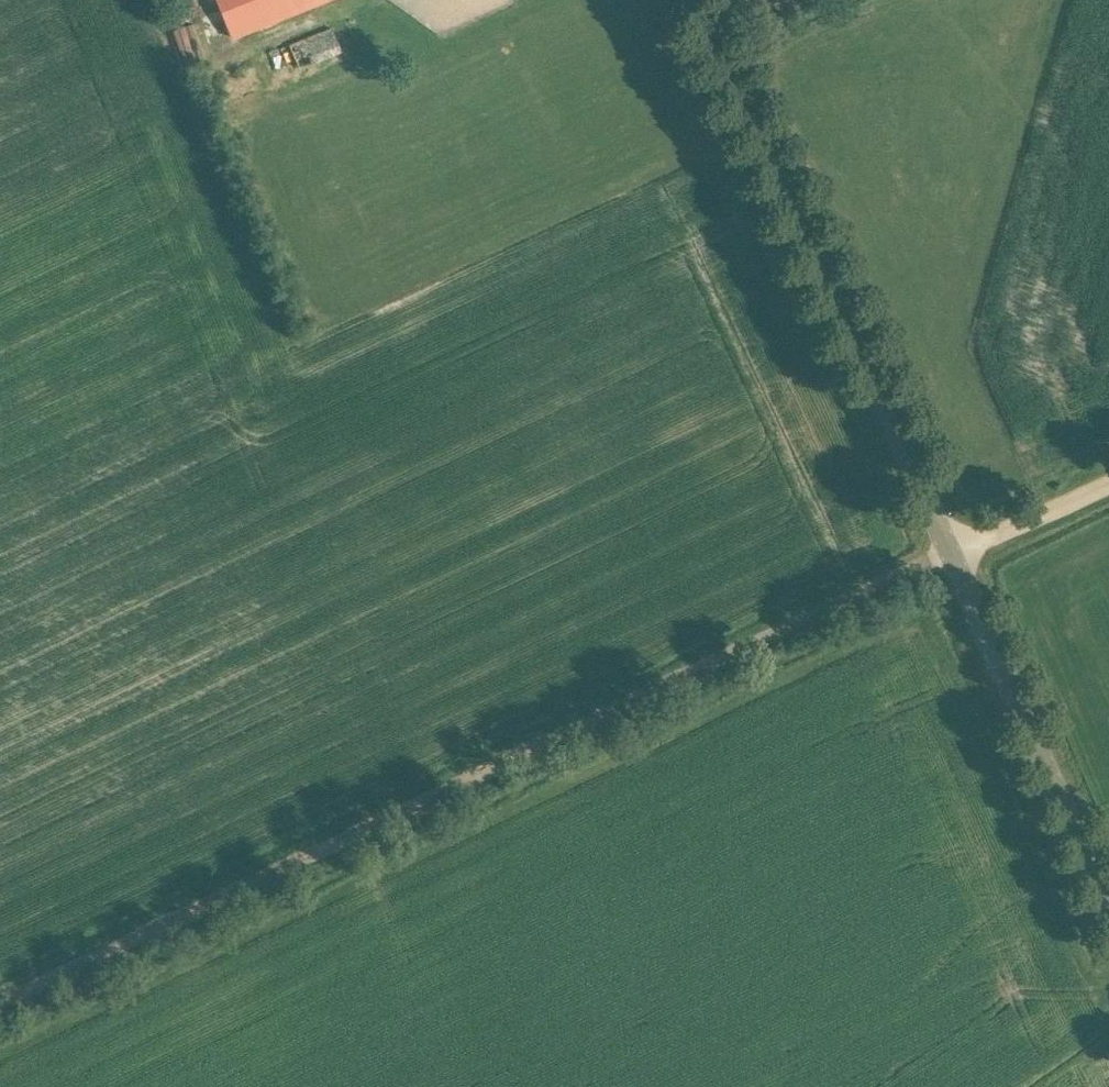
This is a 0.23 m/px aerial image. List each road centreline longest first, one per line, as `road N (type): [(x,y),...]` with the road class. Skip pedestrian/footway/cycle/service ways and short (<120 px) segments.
road 1 (track): [(0,1000),(950,552)]
road 2 (tertiary): [(1108,912),(701,0)]
road 3 (track): [(1108,483),(950,552)]

